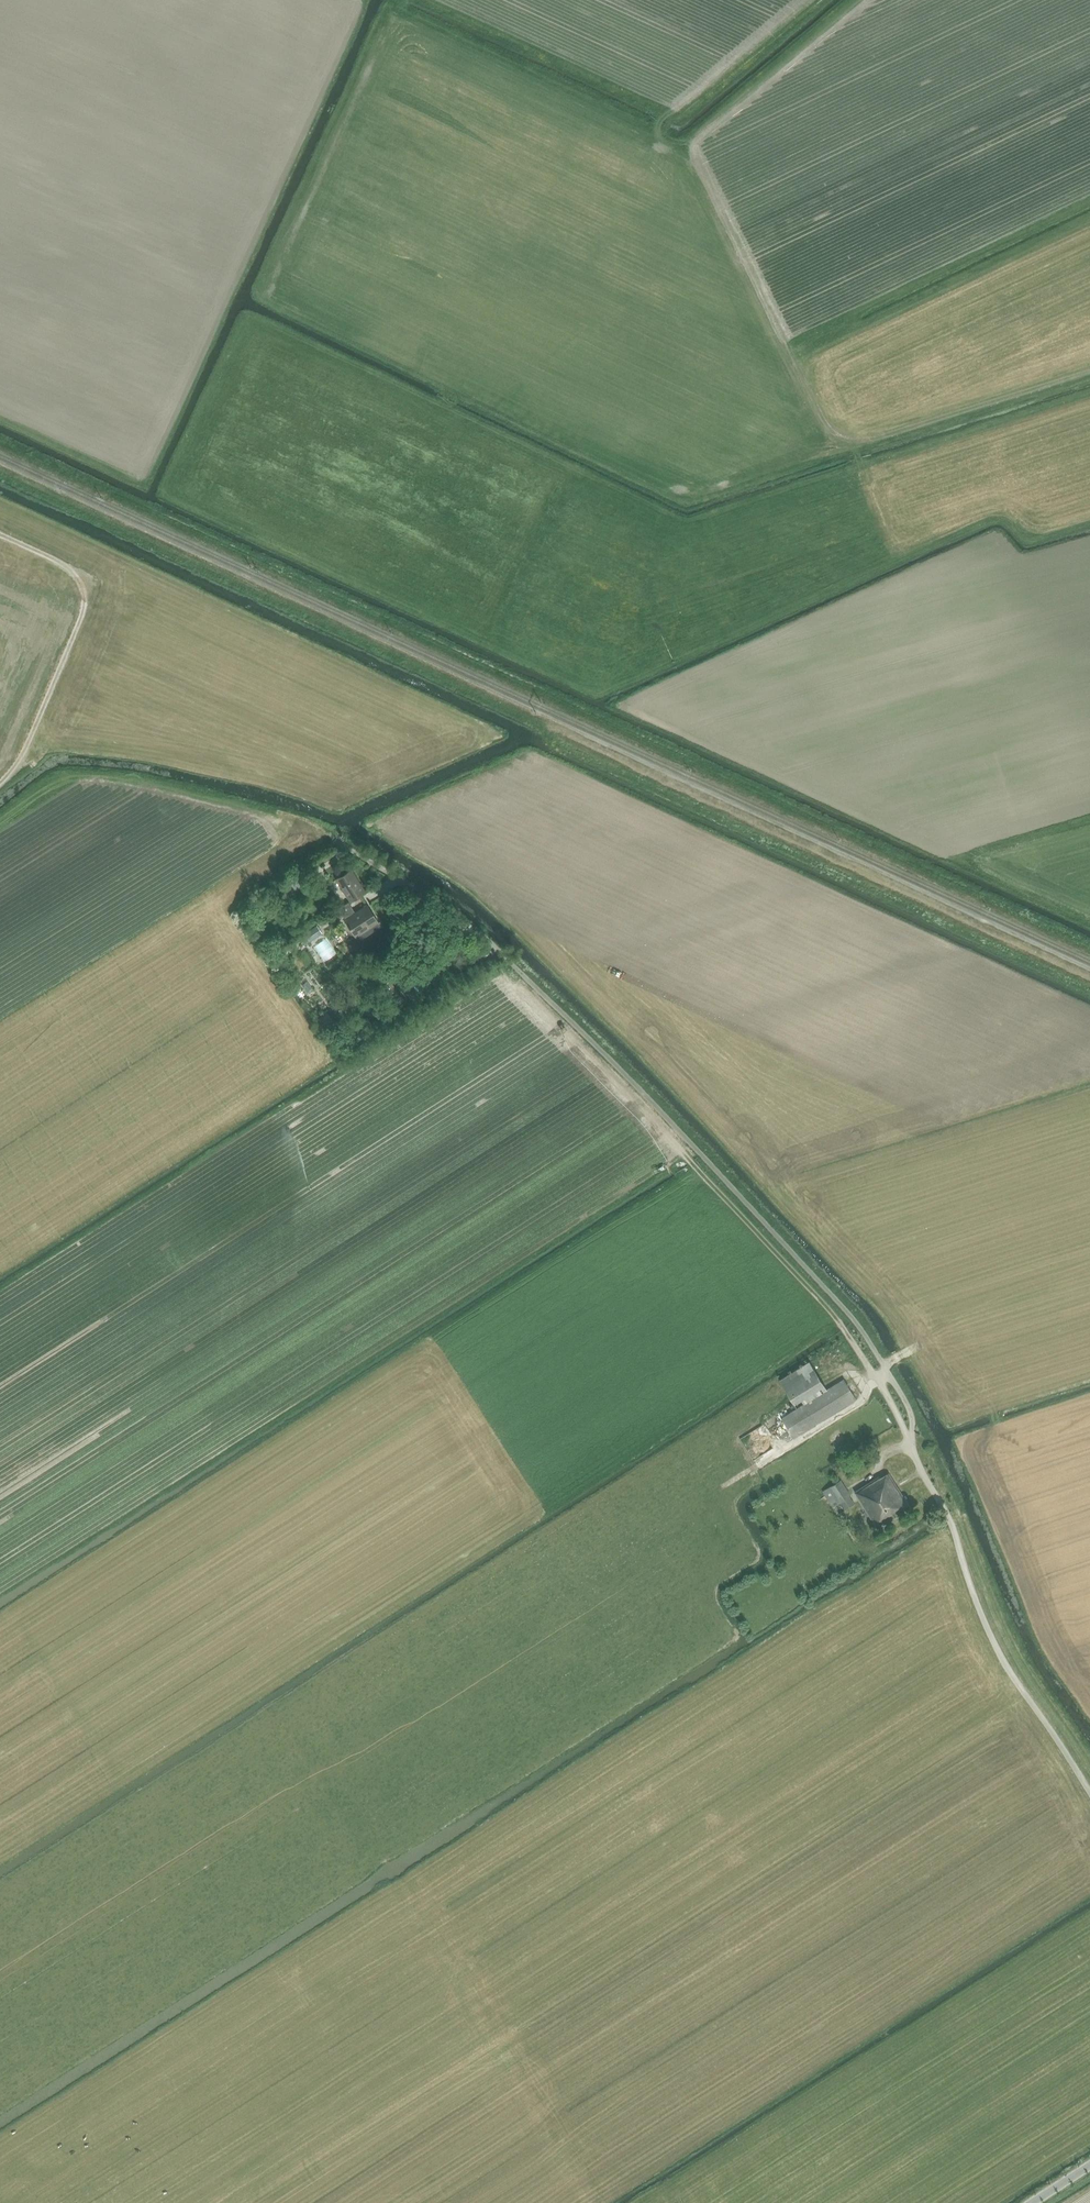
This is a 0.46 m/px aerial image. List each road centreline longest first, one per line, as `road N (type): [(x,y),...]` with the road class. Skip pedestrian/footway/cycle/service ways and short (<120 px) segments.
road 1 (track): [(0,789),(21,769),(82,619),(85,592),(75,573),(0,535)]
road 2 (track): [(998,1422),(935,1346),(922,1344),(885,1367)]

